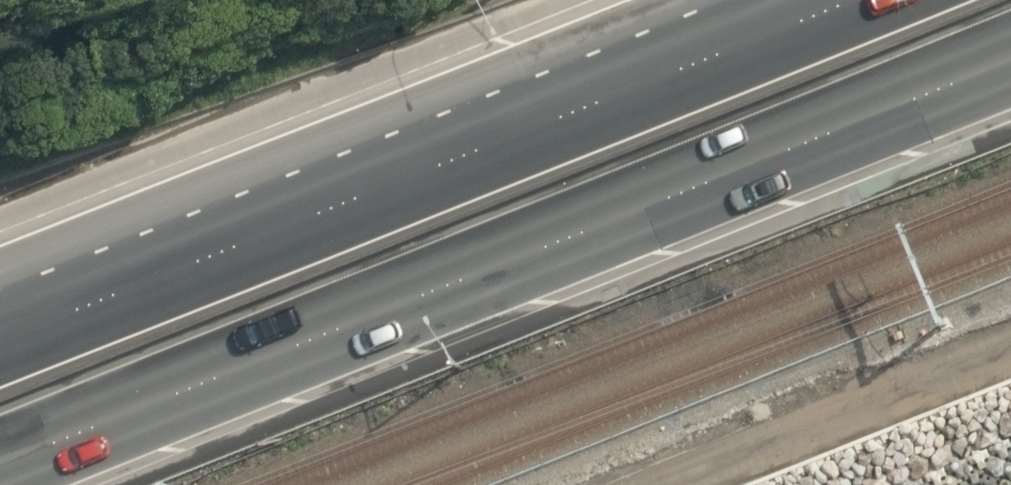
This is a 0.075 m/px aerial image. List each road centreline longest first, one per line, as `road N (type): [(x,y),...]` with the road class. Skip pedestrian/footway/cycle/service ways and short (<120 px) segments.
road 1 (trunk): [(1010,59),(0,466)]
road 2 (trunk): [(0,339),(850,0)]

